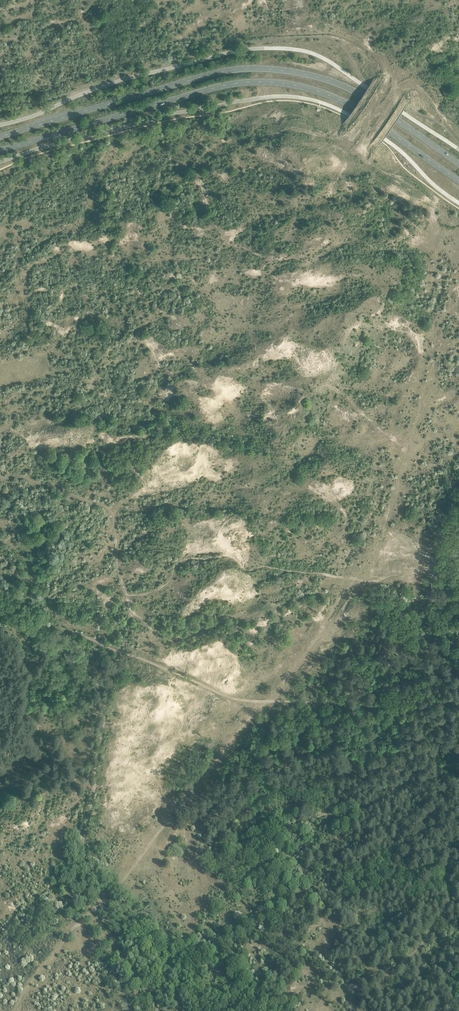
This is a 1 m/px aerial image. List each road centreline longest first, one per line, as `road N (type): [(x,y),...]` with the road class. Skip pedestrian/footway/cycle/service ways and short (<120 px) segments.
road 1 (primary): [(0,151),(205,90),(273,82),(354,107),(458,180)]
road 2 (primary): [(458,164),(346,87),(283,70),(210,75),(0,136)]
road 3 (track): [(45,627),(89,637),(237,699),(267,701)]
road 4 (track): [(267,701),(445,699)]
road 5 (track): [(11,1010),(108,897)]

